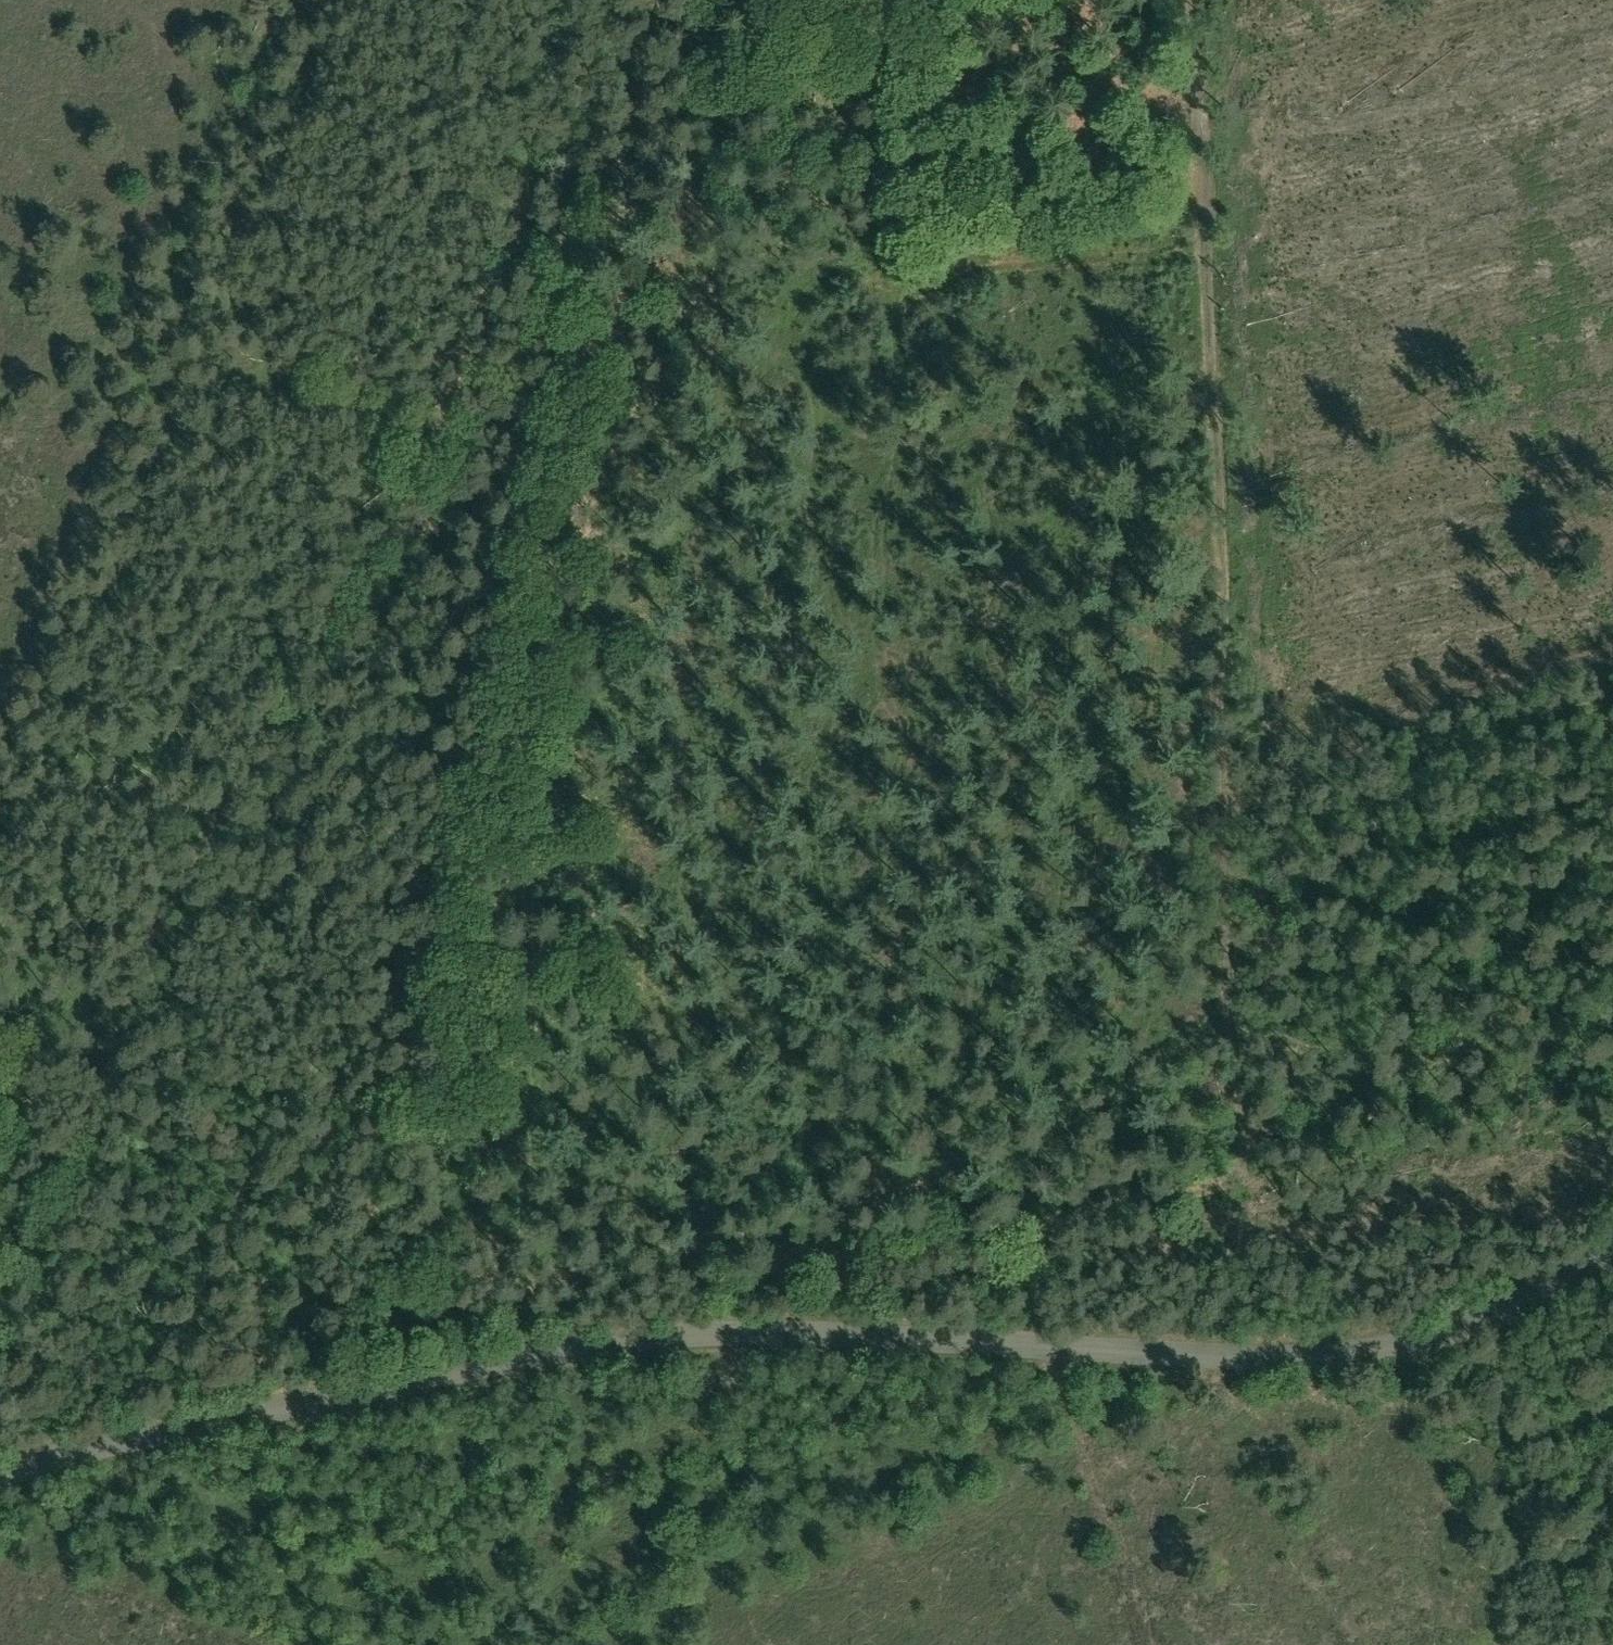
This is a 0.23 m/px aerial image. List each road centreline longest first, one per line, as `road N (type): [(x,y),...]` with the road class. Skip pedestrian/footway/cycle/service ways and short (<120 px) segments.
road 1 (unclassified): [(0,1477),(128,1443),(626,1341),(805,1333),(1226,1358),(1357,1356),(1534,1304),(1612,1250)]

